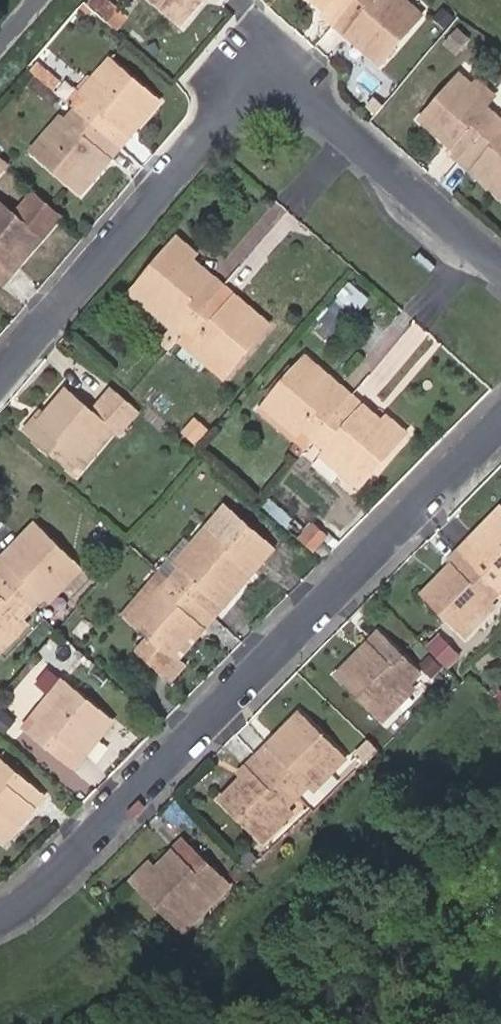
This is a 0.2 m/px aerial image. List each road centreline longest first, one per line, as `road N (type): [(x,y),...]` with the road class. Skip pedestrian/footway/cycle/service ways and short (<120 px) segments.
road 1 (residential): [(0,373),(248,84),(264,79),(288,83),(500,271)]
road 2 (residential): [(500,423),(53,879),(0,916)]

